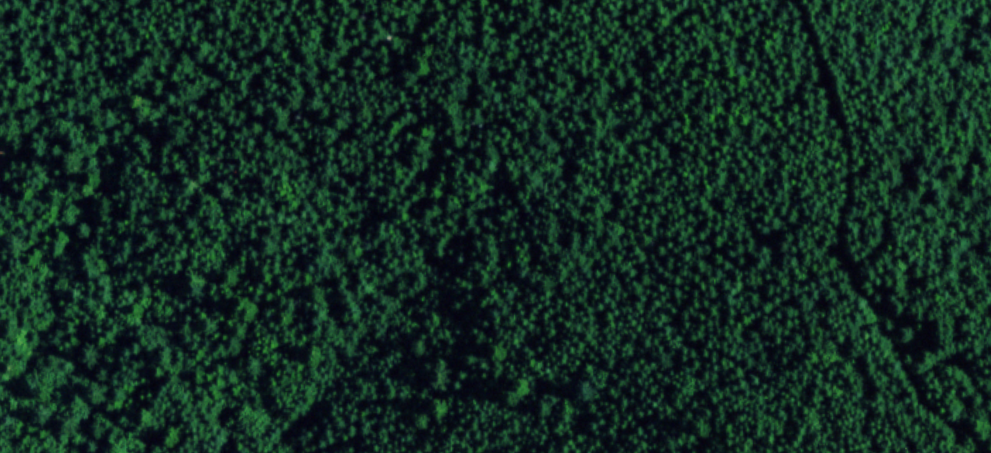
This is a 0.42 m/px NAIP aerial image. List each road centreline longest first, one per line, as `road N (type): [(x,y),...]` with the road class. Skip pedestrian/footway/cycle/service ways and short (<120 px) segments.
road 1 (track): [(984,452),(969,443),(863,277),(845,216),(854,164),(798,15),(784,0)]

